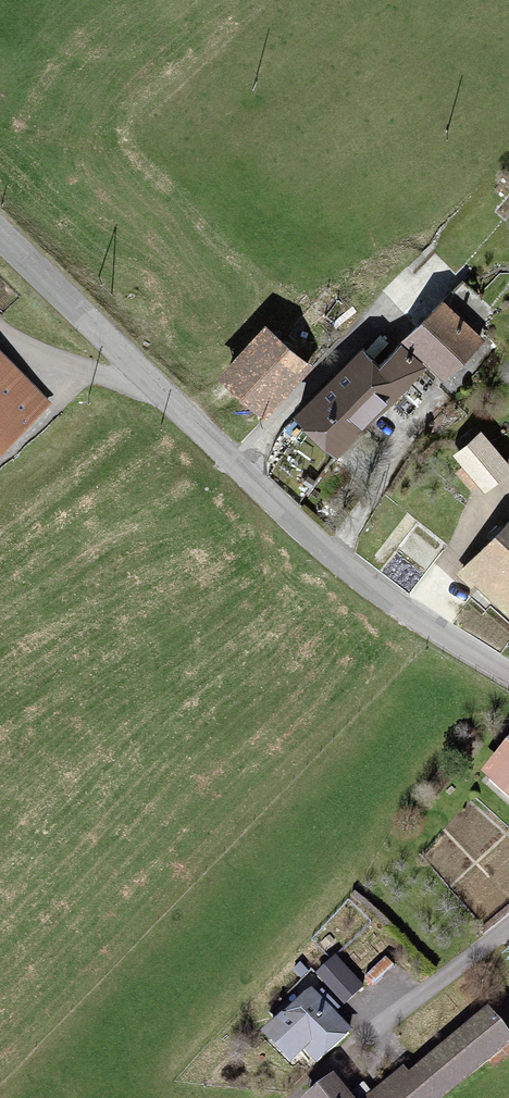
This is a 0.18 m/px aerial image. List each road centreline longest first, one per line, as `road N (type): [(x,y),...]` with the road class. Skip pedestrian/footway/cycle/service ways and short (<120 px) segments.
road 1 (unclassified): [(508,675),(331,561),(0,241)]
road 2 (residential): [(361,1045),(508,929)]

